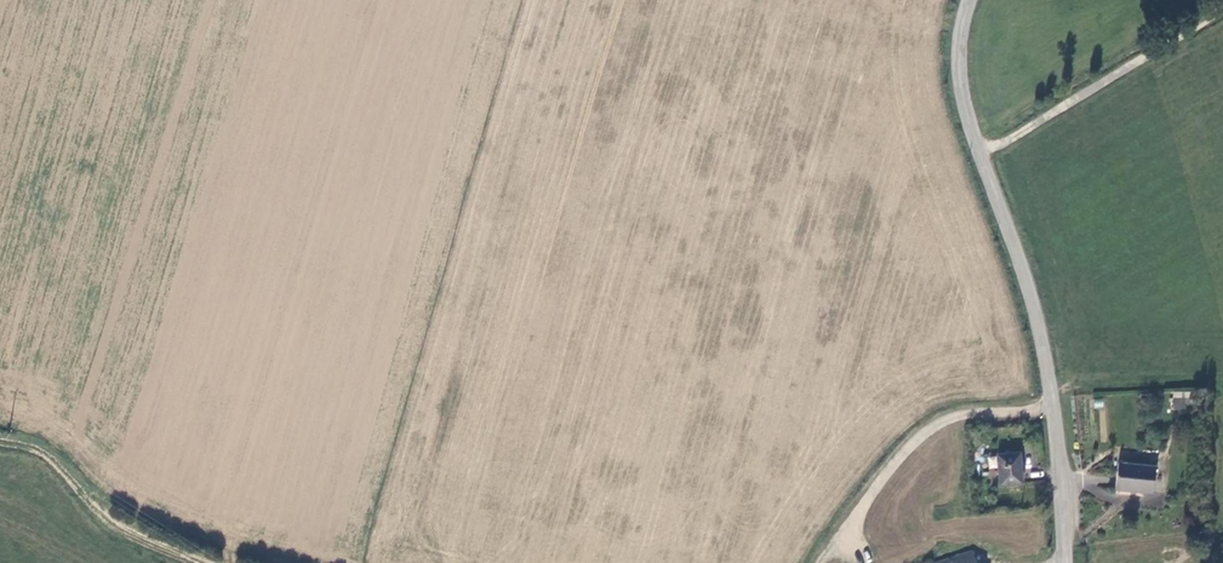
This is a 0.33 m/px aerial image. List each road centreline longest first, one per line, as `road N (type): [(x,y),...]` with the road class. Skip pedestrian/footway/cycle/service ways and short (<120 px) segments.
road 1 (tertiary): [(978,155),(1041,338),(1066,562)]
road 2 (track): [(820,562),(924,430),(957,417),(1053,407)]
road 3 (unclassified): [(978,155),(1222,6)]
road 4 (track): [(0,442),(45,454),(121,530),(209,562)]
road 5 (tertiary): [(967,0),(957,74),(978,155)]

